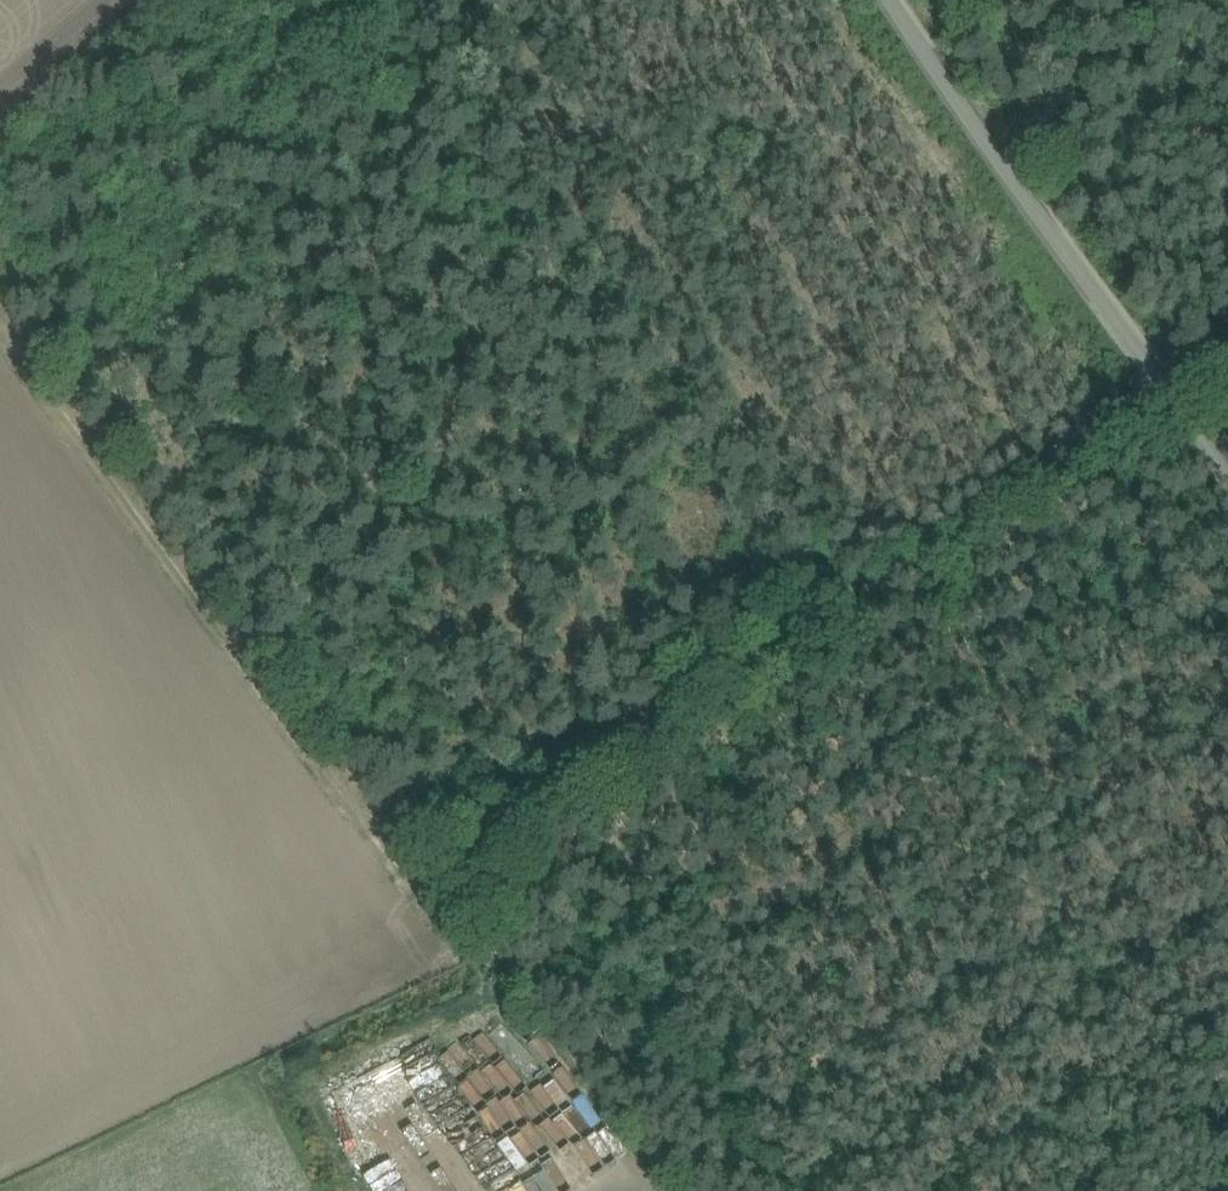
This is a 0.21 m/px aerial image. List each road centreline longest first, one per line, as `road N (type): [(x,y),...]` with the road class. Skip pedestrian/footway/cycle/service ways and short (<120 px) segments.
road 1 (track): [(422,885),(319,767),(0,336)]
road 2 (track): [(1141,396),(666,715)]
road 3 (unclassified): [(1227,464),(1023,178),(908,0)]
road 4 (track): [(666,715),(512,815),(422,885)]

